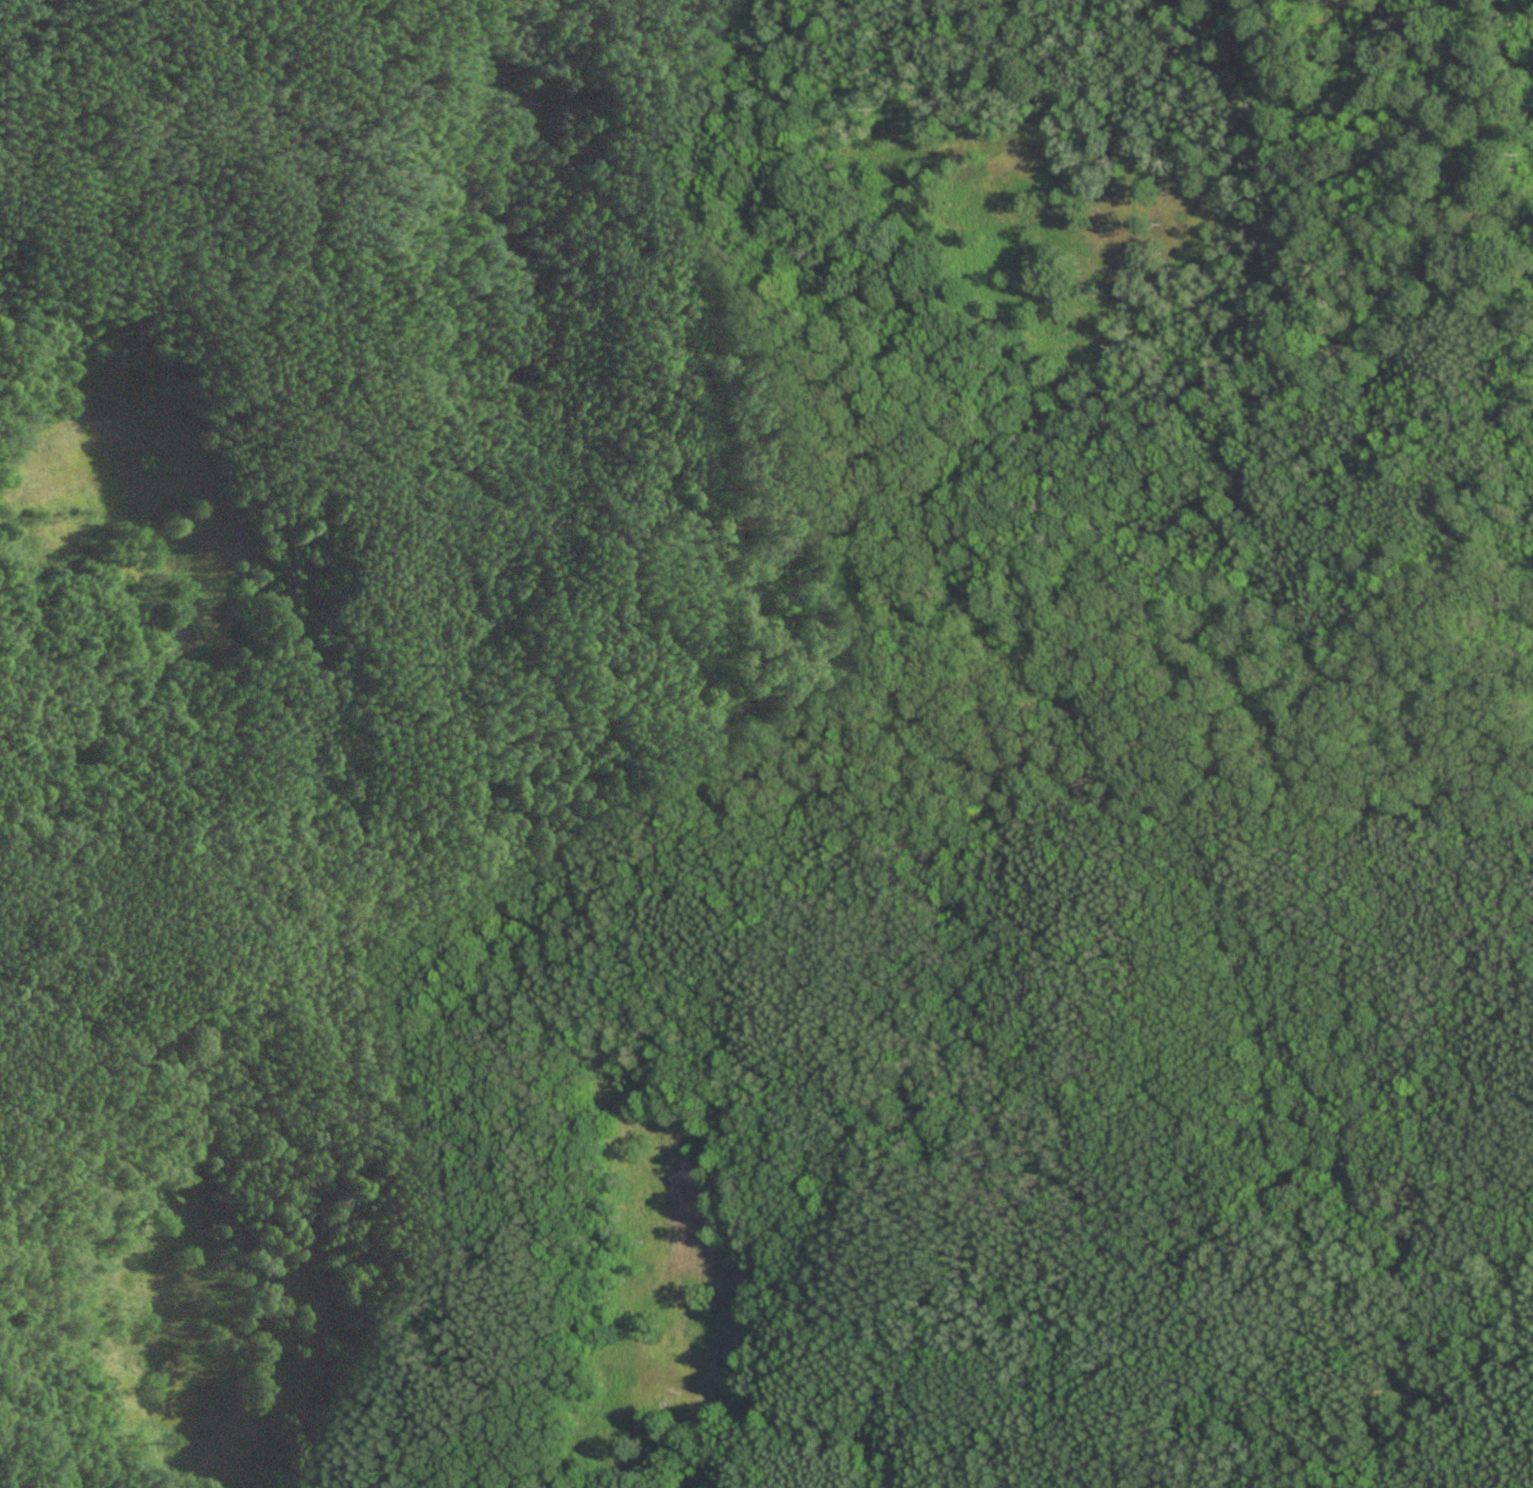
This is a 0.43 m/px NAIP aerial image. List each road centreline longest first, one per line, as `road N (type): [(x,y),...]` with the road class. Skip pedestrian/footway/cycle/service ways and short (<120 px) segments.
road 1 (track): [(458,567),(429,525),(246,330),(175,202),(158,82),(111,0)]

